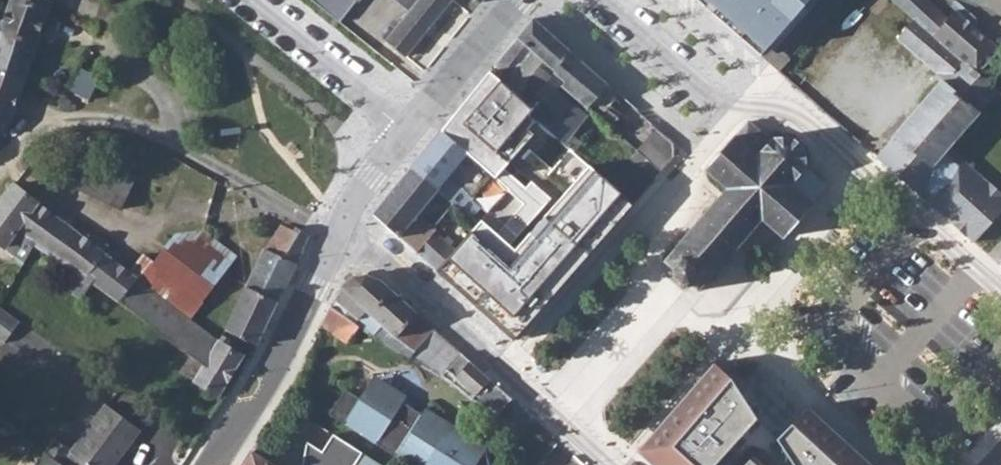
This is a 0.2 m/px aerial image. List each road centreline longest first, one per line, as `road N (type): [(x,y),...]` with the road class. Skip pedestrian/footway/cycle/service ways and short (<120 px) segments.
road 1 (residential): [(507,372),(731,111)]
road 2 (residential): [(1000,292),(775,103),(731,111)]
road 3 (tertiary): [(211,464),(341,231)]
road 4 (residential): [(341,231),(368,245),(507,372)]
road 5 (residential): [(413,121),(251,0)]
road 6 (residential): [(598,0),(731,111)]
road 7 (tertiary): [(413,121),(519,0)]
road 8 (residential): [(507,372),(608,464)]
road 9 (tertiary): [(341,231),(413,121)]

